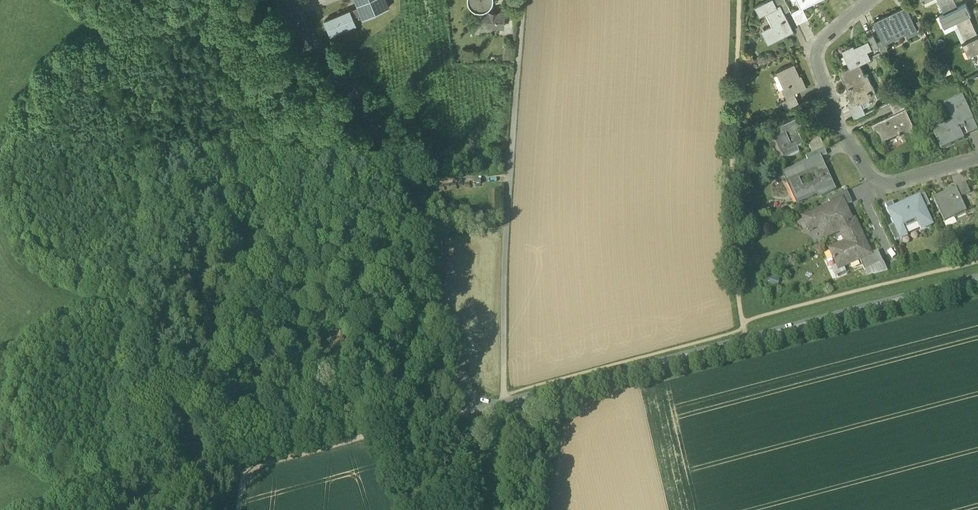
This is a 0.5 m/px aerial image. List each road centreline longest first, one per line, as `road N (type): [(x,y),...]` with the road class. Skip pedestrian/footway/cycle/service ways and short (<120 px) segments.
road 1 (residential): [(977,280),(473,411)]
road 2 (residential): [(284,0),(387,141),(473,411)]
road 3 (residential): [(872,0),(813,49),(839,127),(880,189),(977,162)]
road 4 (track): [(473,411),(255,466),(243,479),(240,509)]

